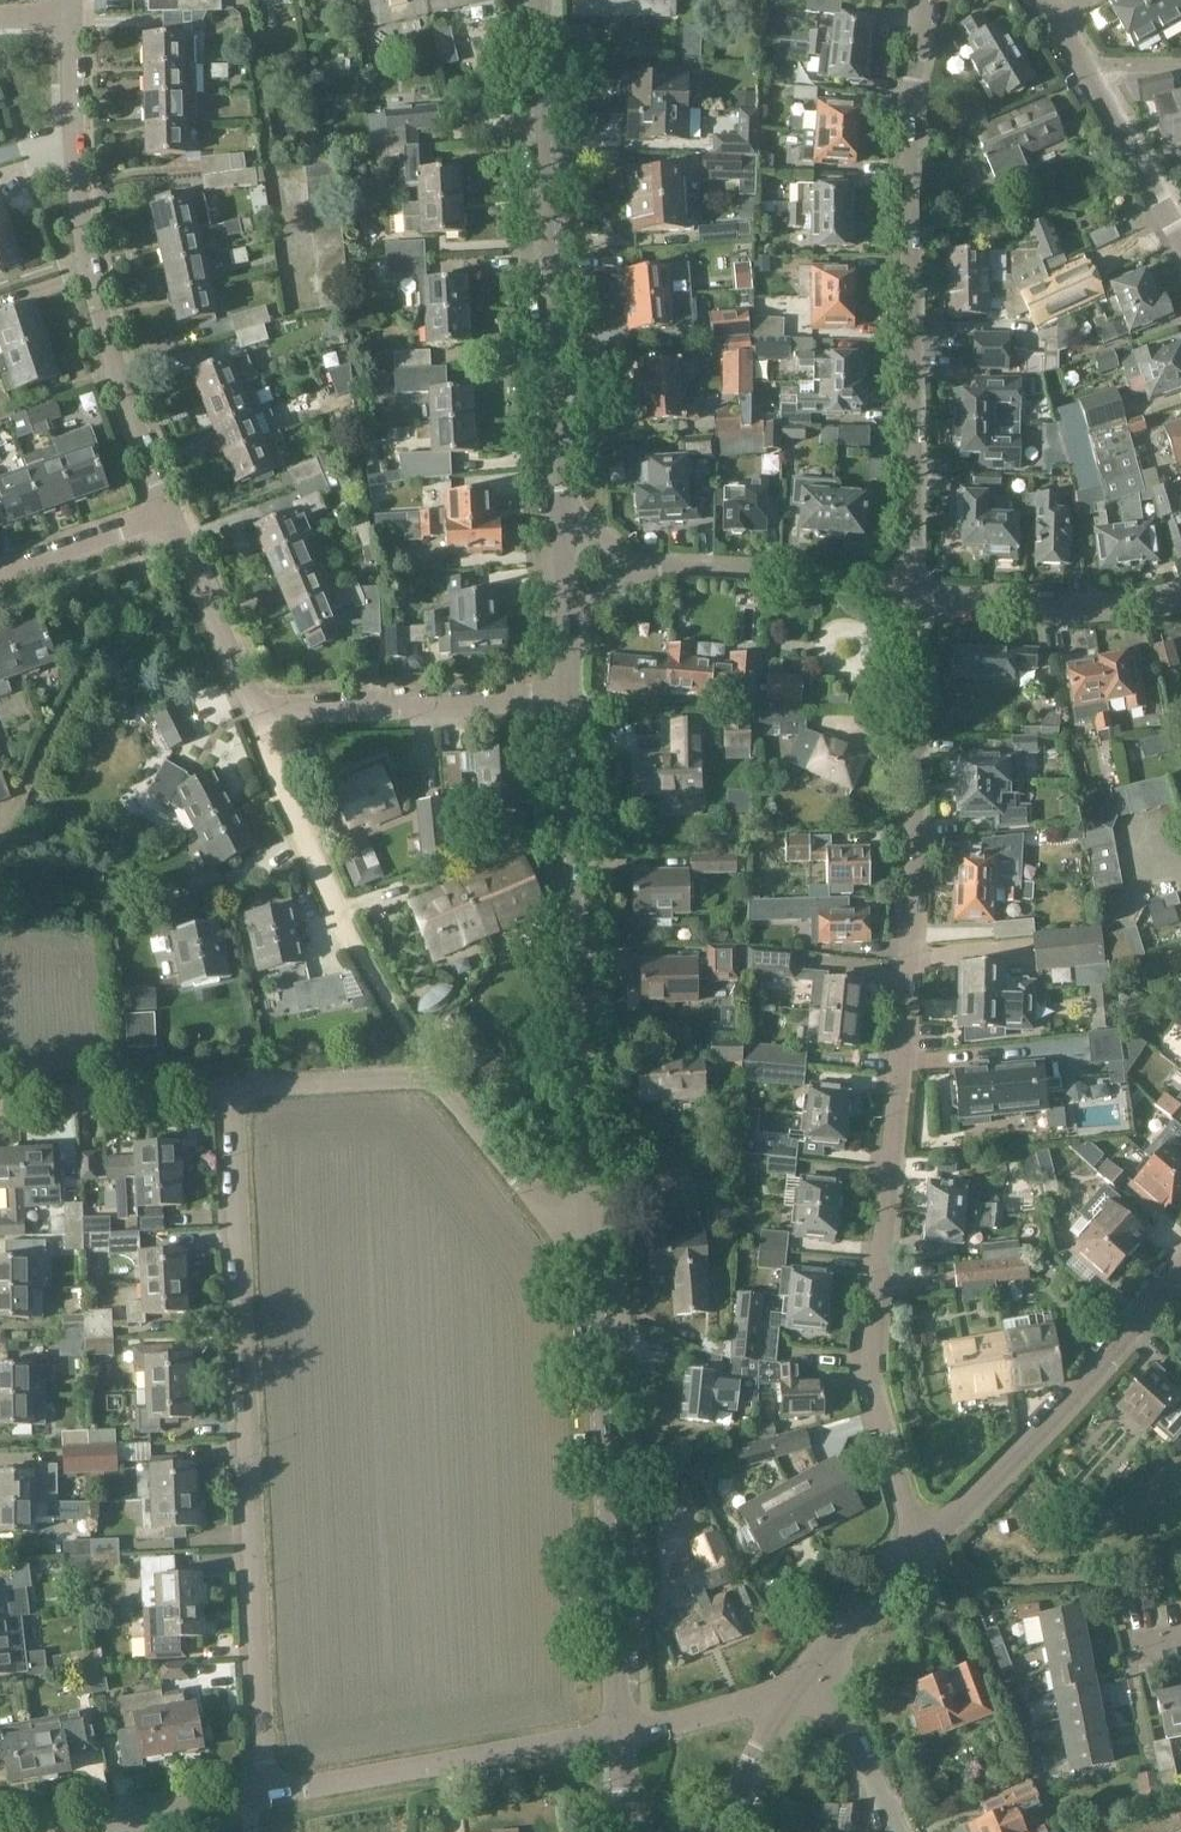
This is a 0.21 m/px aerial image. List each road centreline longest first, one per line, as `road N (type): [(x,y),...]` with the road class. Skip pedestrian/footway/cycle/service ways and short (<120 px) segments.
road 1 (residential): [(927,1542),(905,1512),(871,1376),(918,825),(910,591)]
road 2 (residential): [(257,1786),(234,1087)]
road 3 (residential): [(910,591),(908,105),(924,0)]
road 4 (residential): [(587,1227),(569,698)]
road 5 (residential): [(168,512),(104,349),(80,239),(68,18)]
road 6 (residential): [(562,507),(541,0)]
road 7 (residential): [(619,1730),(587,1227)]
road 8 (residential): [(436,1079),(311,857),(256,712)]
road 9 (residential): [(927,1542),(1180,1268)]
road 10 (residential): [(257,1786),(619,1730)]
road 11 (residential): [(0,808),(12,804),(79,670),(171,525)]
road 12 (residential): [(569,698),(256,712)]
road 13 (residential): [(636,568),(866,581),(910,591)]
road 14 (residential): [(910,591),(1064,607),(1180,594)]
road 15 (residential): [(0,1102),(234,1087)]
road 16 (residential): [(31,1831),(257,1786)]
road 17 (residential): [(587,1227),(518,1180),(436,1079)]
road 18 (residential): [(256,712),(171,525)]
road 19 (residential): [(234,1087),(436,1079)]
road 20 (residential): [(1180,237),(1085,65)]
road 21 (residential): [(806,1675),(927,1542)]
road 22 (residential): [(890,1831),(844,1724),(806,1675)]
road 23 (residential): [(168,512),(0,572)]
road 24 (residential): [(619,1730),(782,1699)]
road 25 (residential): [(714,1831),(782,1699)]
road 26 (residential): [(566,630),(562,507)]

